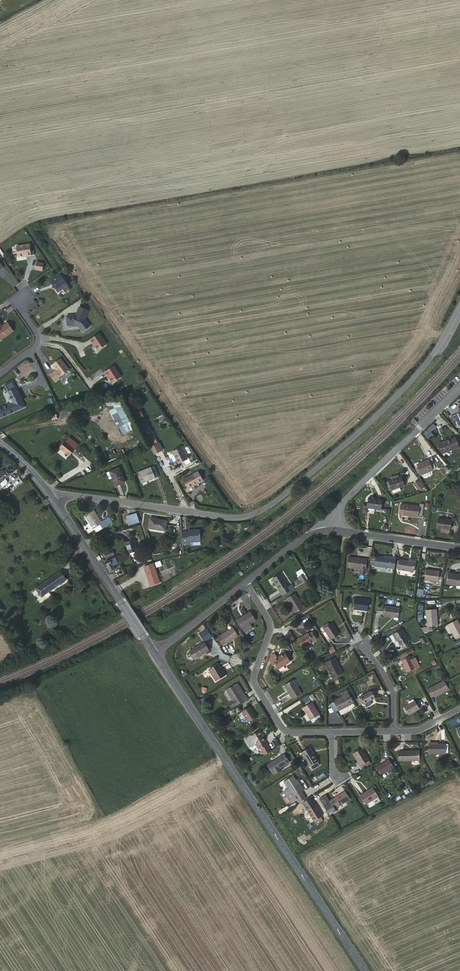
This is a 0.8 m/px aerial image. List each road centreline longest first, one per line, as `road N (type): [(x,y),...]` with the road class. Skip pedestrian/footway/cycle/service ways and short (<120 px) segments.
road 1 (unclassified): [(48,499),(251,517),(408,386),(459,307)]
road 2 (secondary): [(364,970),(155,654)]
road 3 (residential): [(332,731),(287,731),(253,682),(270,631),(244,584)]
road 4 (unclassified): [(325,529),(341,504),(459,389)]
road 5 (secondary): [(155,654),(48,499)]
road 6 (residential): [(325,529),(459,548)]

